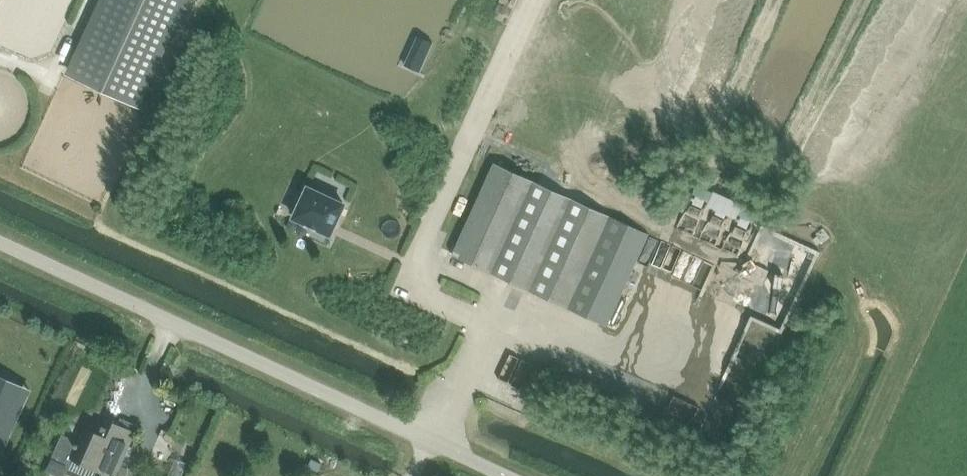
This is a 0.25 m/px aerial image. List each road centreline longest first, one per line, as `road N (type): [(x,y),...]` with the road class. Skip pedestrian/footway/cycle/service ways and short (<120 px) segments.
road 1 (unclassified): [(510,475),(0,243)]

